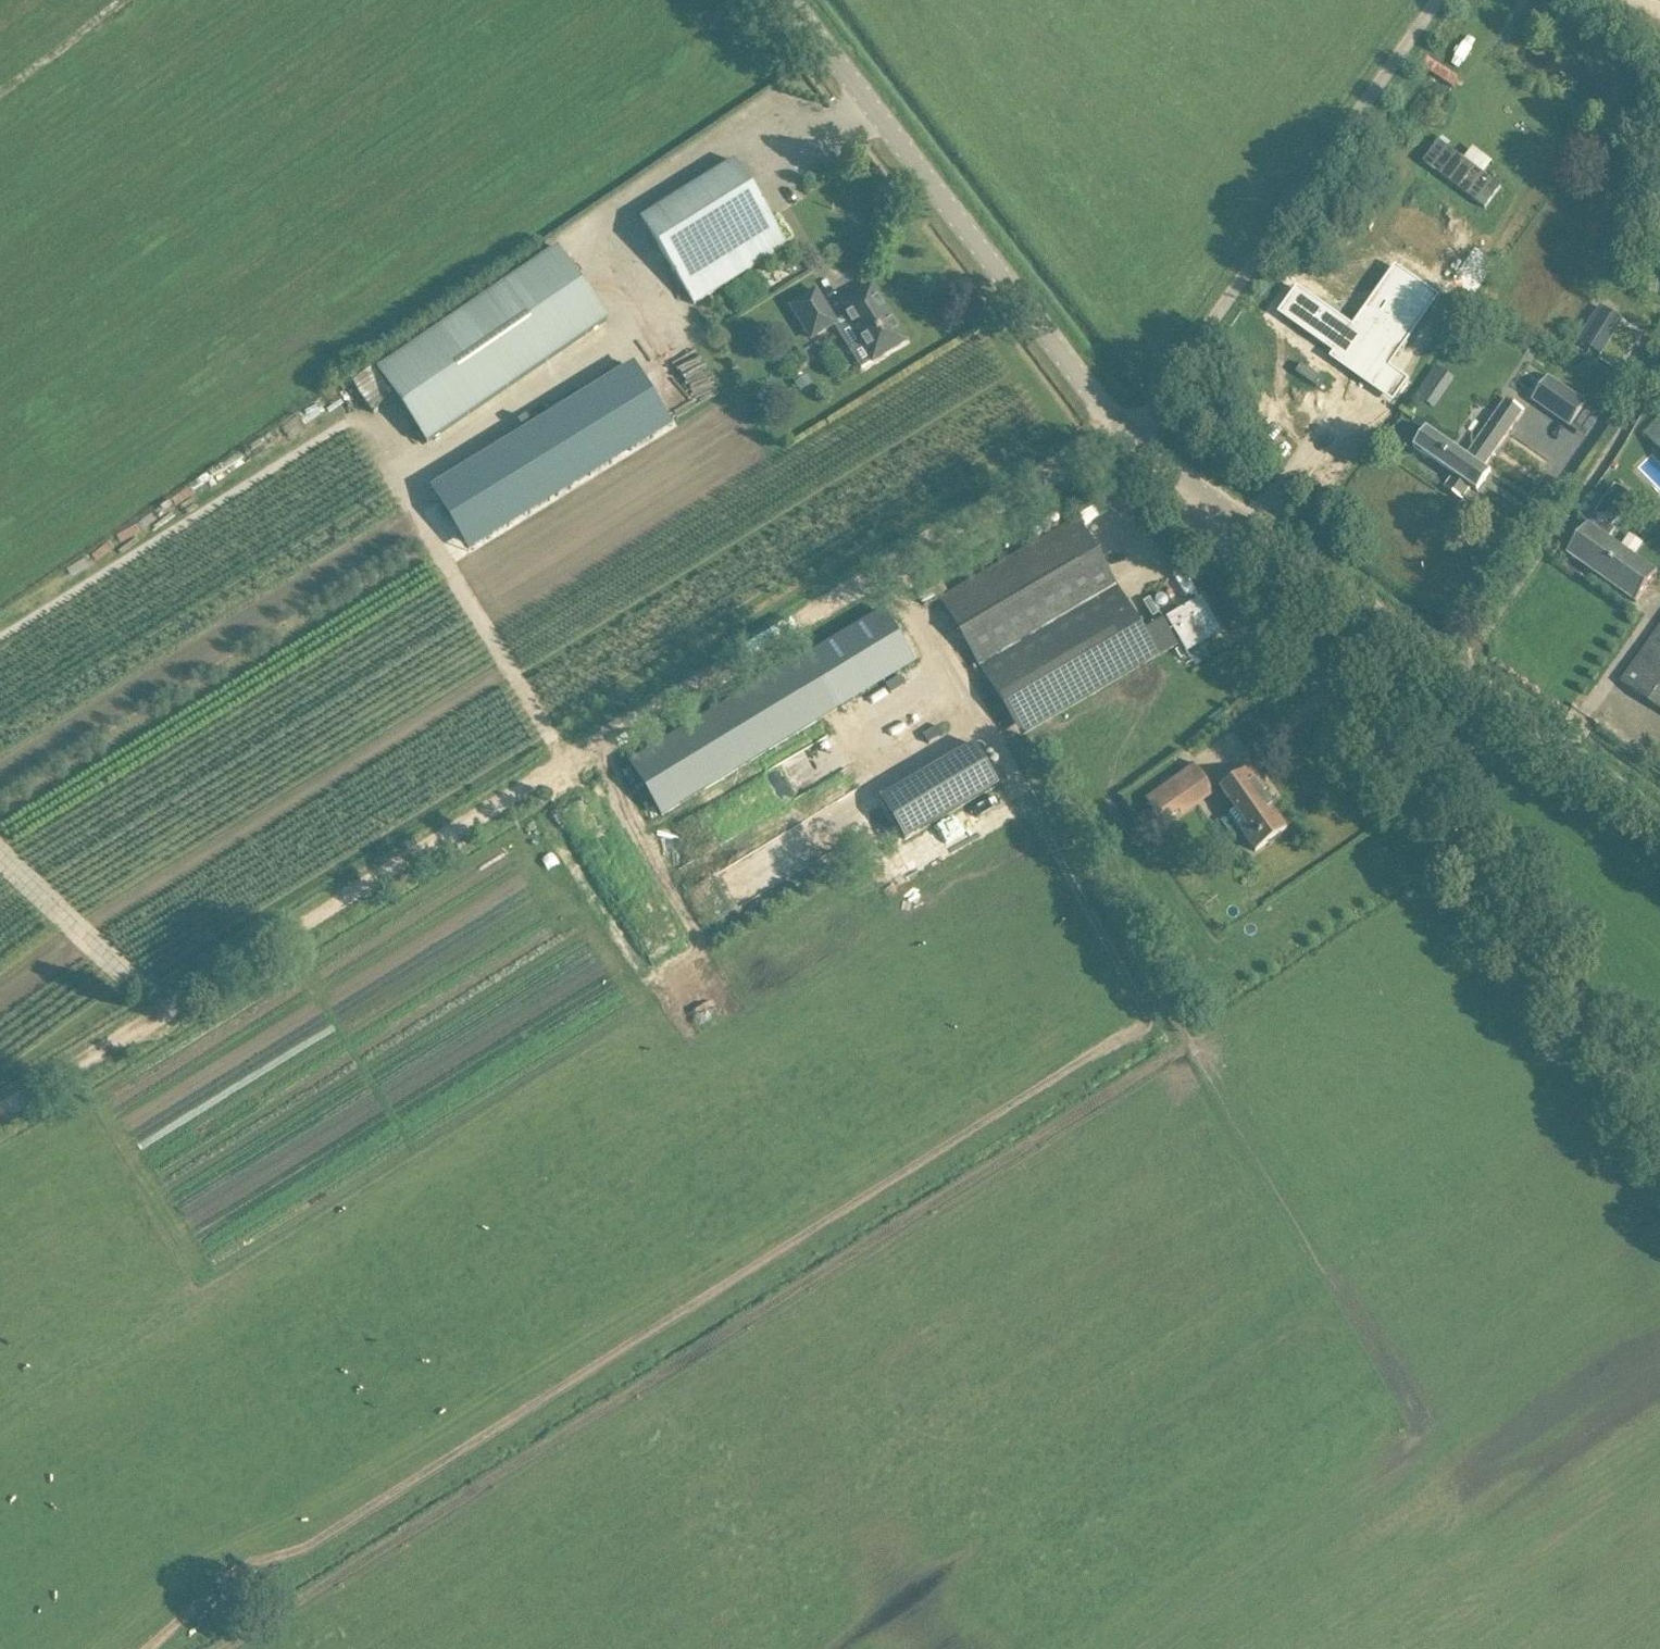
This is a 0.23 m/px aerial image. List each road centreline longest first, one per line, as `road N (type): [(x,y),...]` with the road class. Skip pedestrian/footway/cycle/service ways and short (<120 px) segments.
road 1 (track): [(1108,431),(0,1114)]
road 2 (unclassified): [(1659,821),(1351,601),(1171,494),(1108,431),(782,0)]
road 3 (track): [(1659,1120),(1200,511)]

